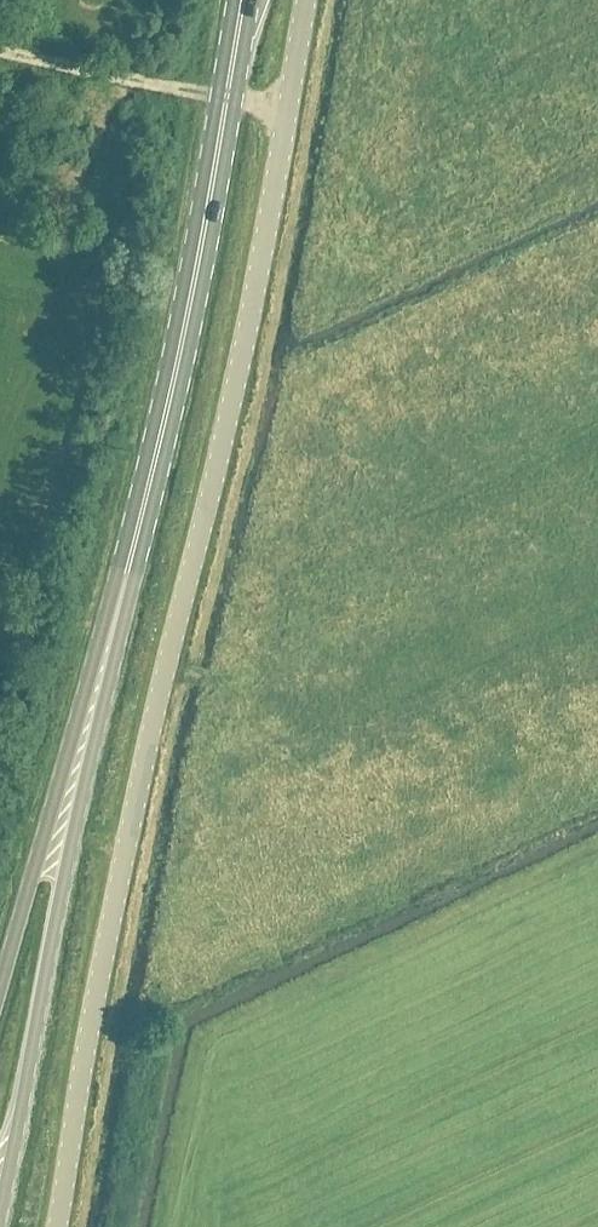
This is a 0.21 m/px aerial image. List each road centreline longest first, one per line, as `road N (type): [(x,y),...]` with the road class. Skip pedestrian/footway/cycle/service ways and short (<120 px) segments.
road 1 (unclassified): [(56,1226),(140,774),(247,326),(288,109)]
road 2 (primary): [(92,708),(195,280),(225,99)]
road 3 (primary): [(0,1202),(92,708)]
road 4 (primary): [(92,708),(0,990)]

